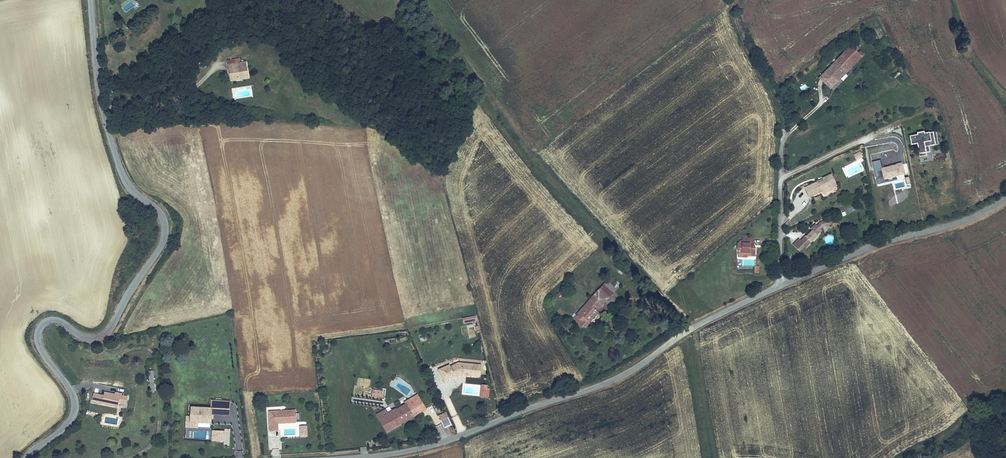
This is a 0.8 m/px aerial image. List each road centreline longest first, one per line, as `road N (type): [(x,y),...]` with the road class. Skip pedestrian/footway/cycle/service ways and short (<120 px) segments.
road 1 (tertiary): [(1005,199),(718,313),(594,387),(440,443),(330,457)]
road 2 (tertiary): [(26,457),(63,429),(75,408),(42,351),(43,324),(63,322),(88,338),(108,332),(165,235),(160,212),(130,186),(117,157),(99,94),(92,0)]
road 3 (track): [(782,146),(780,106),(731,0)]

